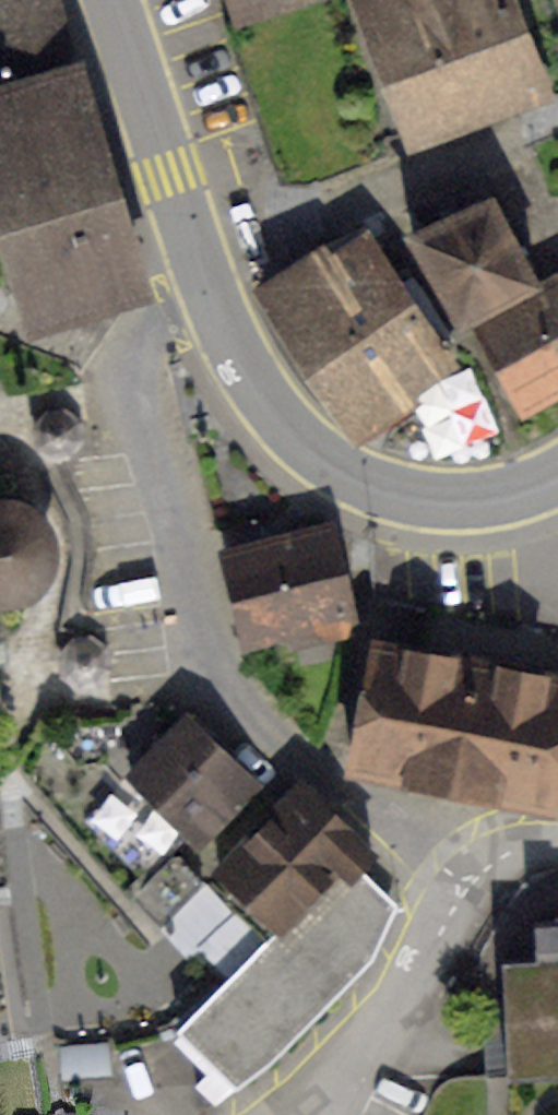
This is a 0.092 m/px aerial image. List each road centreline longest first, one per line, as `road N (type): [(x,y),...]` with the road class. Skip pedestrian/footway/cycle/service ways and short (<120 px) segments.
road 1 (residential): [(457,884),(263,724),(200,644),(169,508),(121,397),(118,366),(129,342),(215,303)]
road 2 (primary): [(215,303),(268,406),(293,434),(365,482),(452,499),(490,498),(557,476)]
road 3 (primary): [(112,0),(215,303)]
road 4 (residential): [(323,1114),(457,884)]

